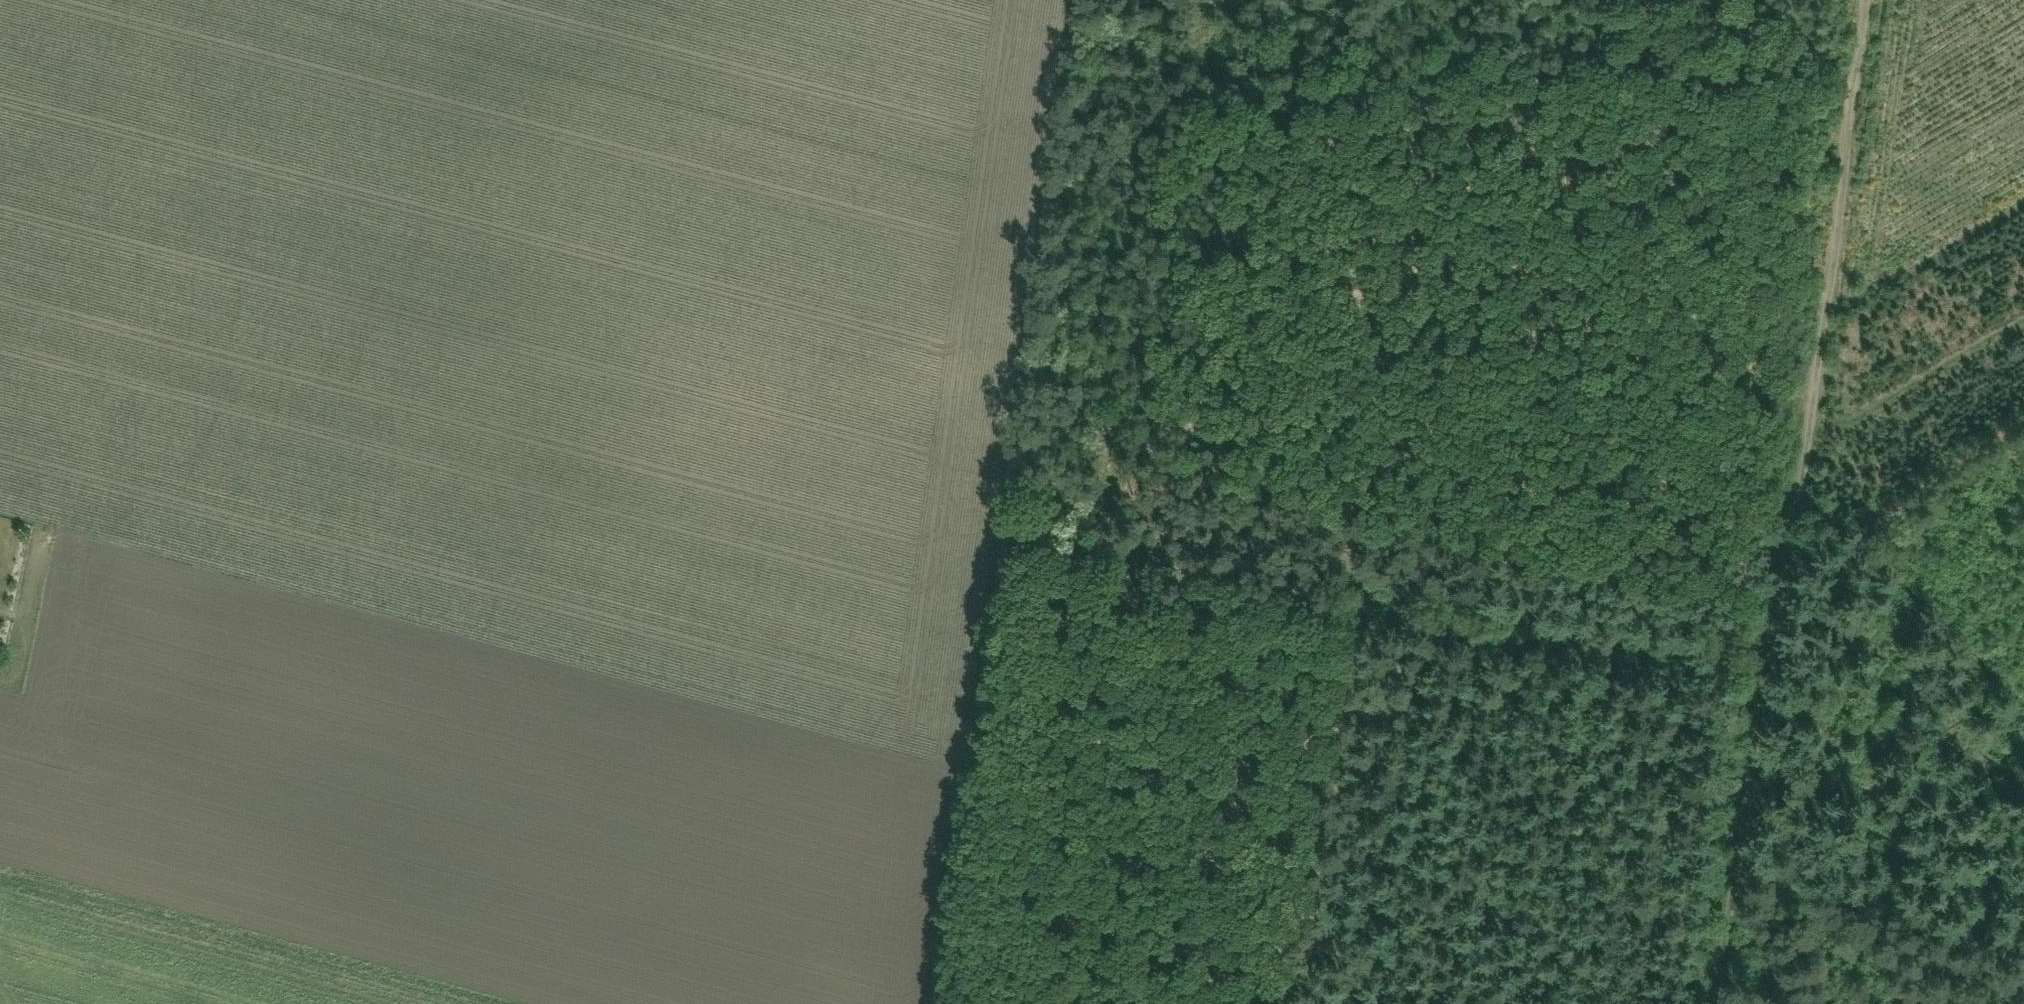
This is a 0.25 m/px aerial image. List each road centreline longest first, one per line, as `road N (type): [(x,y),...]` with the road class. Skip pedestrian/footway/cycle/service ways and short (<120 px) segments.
road 1 (track): [(1871,0),(1718,1003)]

